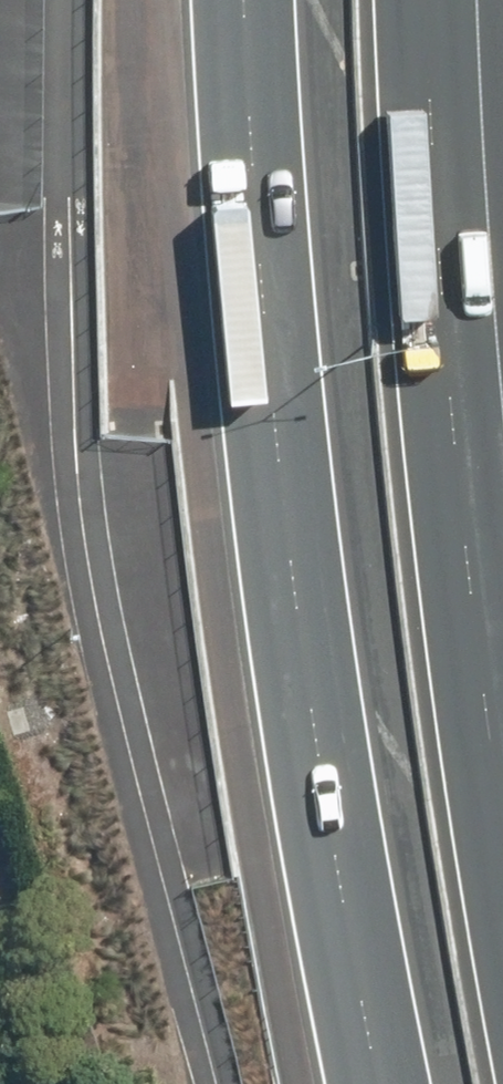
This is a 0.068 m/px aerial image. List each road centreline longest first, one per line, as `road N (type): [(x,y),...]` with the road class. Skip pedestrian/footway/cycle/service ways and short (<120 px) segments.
road 1 (motorway): [(385,1083),(296,661),(235,0)]
road 2 (motorway): [(415,0),(502,810)]
road 3 (track): [(57,357),(0,238)]

